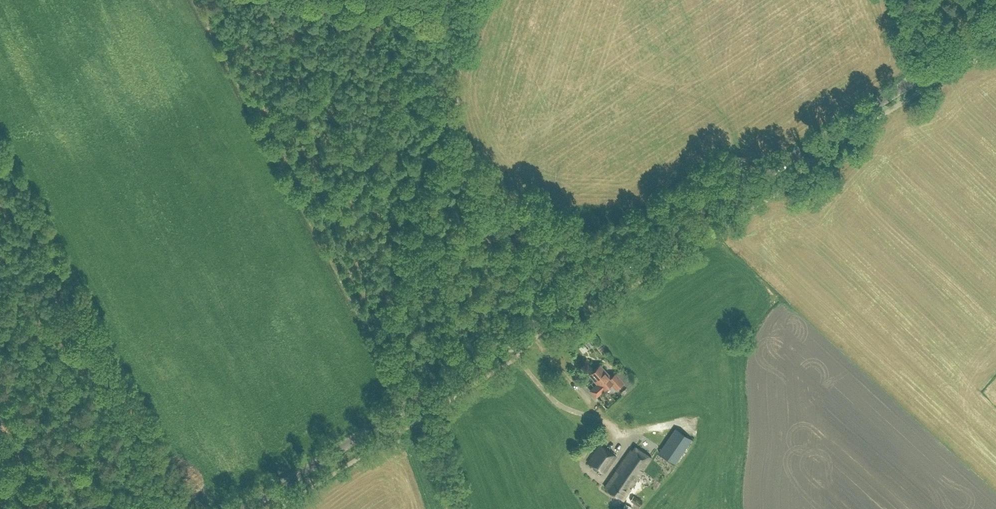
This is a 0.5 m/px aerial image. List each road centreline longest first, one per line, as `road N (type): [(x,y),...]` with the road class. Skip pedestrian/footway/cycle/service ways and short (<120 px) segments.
road 1 (tertiary): [(246,508),(995,30)]

